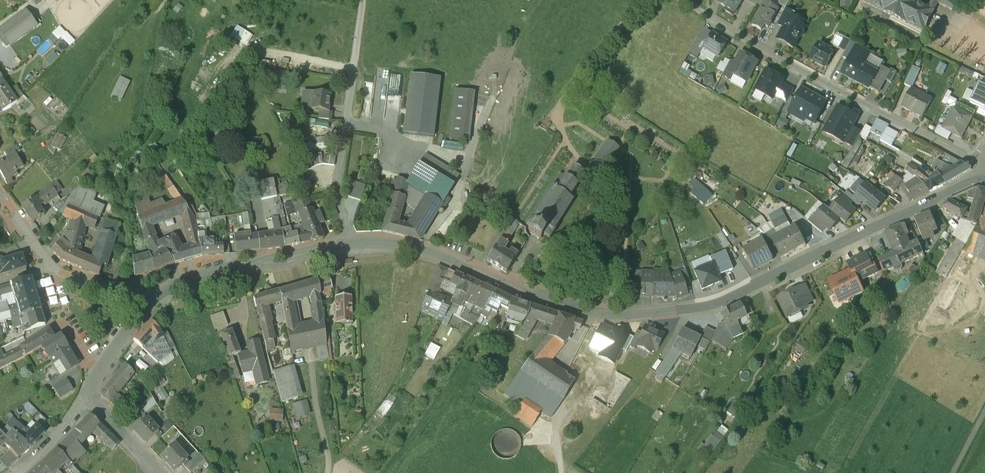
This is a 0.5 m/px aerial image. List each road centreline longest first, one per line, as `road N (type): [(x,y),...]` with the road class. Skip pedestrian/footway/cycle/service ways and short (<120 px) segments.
road 1 (residential): [(348,242),(410,246),(582,312),(669,311),(713,305),(984,178)]
road 2 (residential): [(695,6),(785,63),(982,159)]
road 3 (residential): [(348,242),(338,182),(362,0)]
road 4 (residential): [(147,305),(56,267),(0,192)]
road 5 (track): [(220,73),(257,46),(354,67)]

